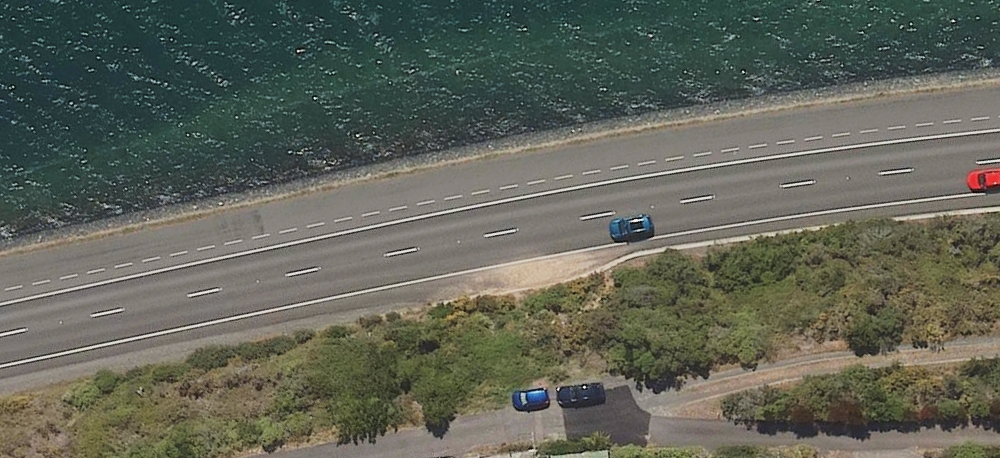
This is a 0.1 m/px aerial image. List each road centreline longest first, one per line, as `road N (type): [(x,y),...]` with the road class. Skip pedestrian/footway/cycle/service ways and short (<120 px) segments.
road 1 (secondary): [(999,159),(599,215),(0,335)]
road 2 (unclassified): [(999,346),(895,355),(566,413)]
road 3 (residential): [(566,413),(309,457)]

